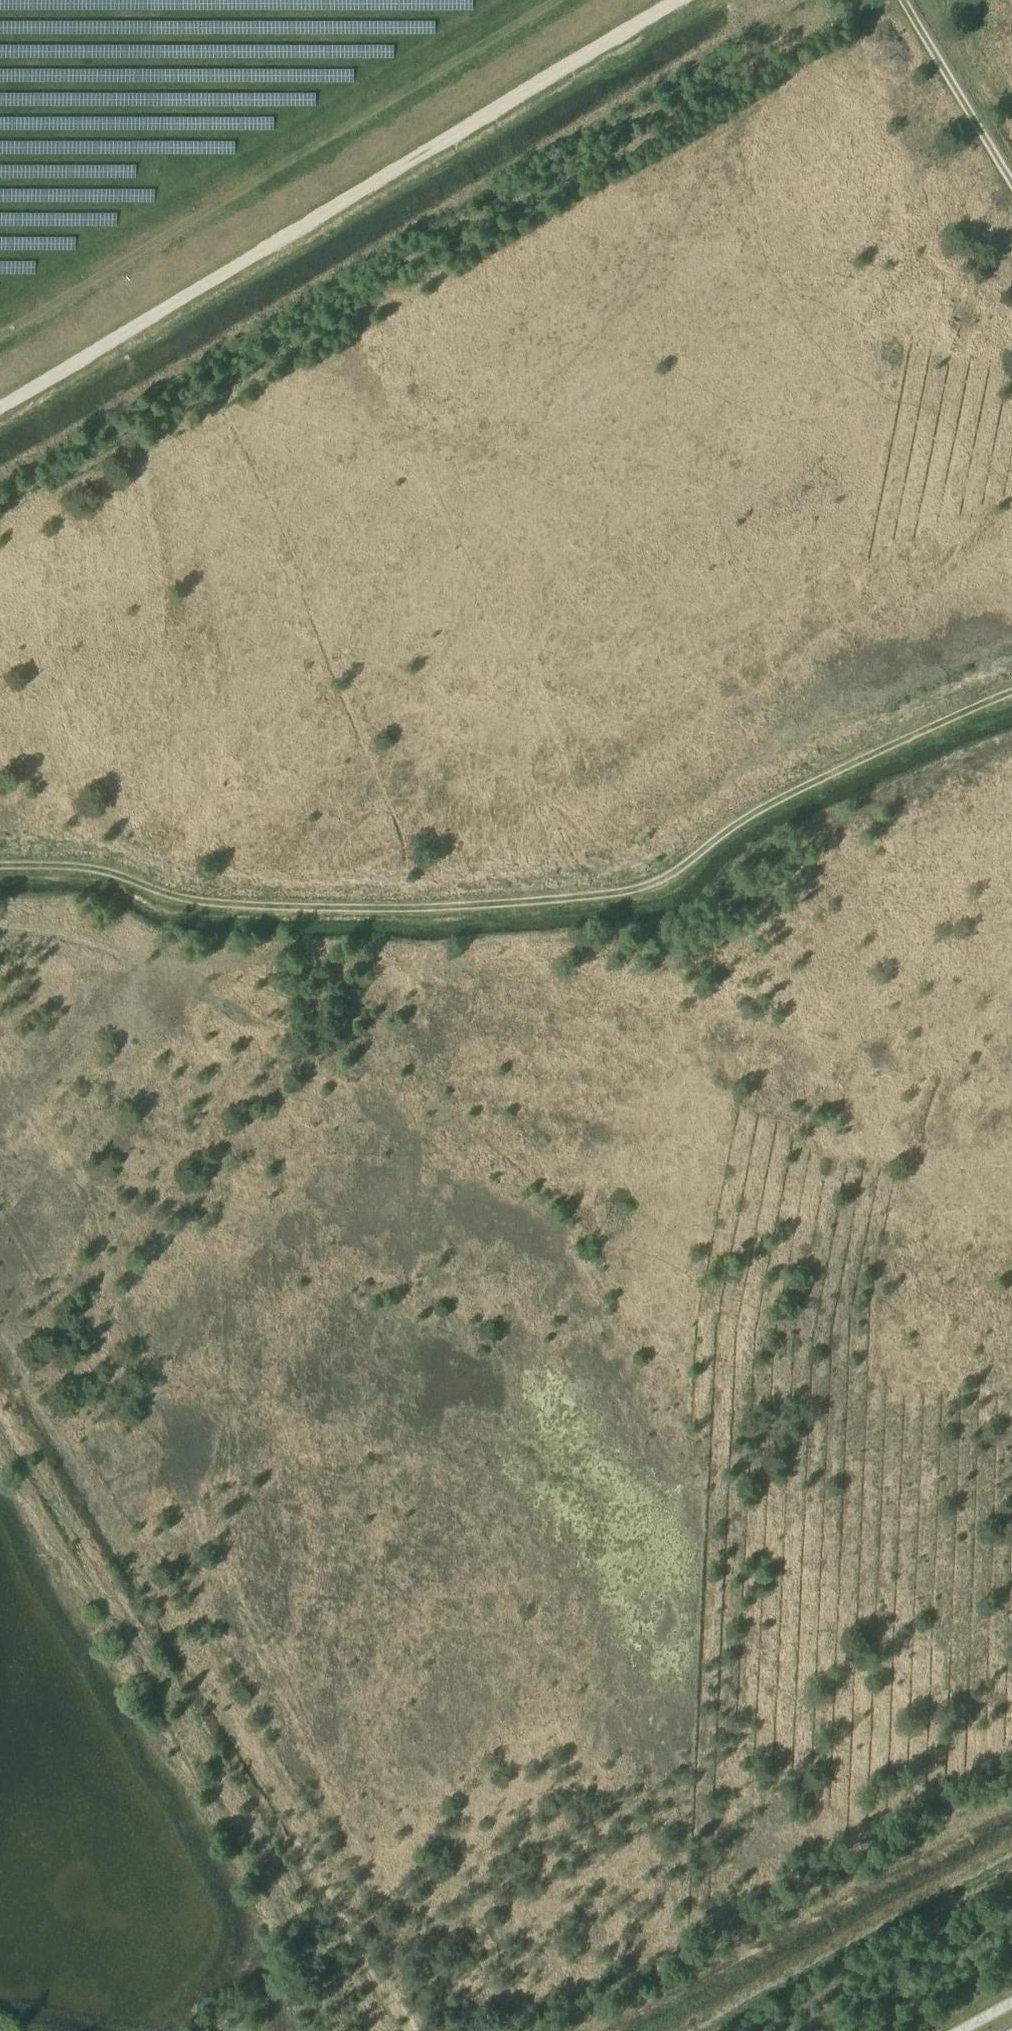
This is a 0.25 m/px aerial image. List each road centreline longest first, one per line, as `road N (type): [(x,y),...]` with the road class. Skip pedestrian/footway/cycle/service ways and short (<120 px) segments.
road 1 (track): [(1011,694),(723,829),(680,870),(644,887),(478,906),(198,905),(90,867),(0,866)]
road 2 (track): [(0,414),(688,0)]
road 3 (track): [(1011,185),(905,0)]

